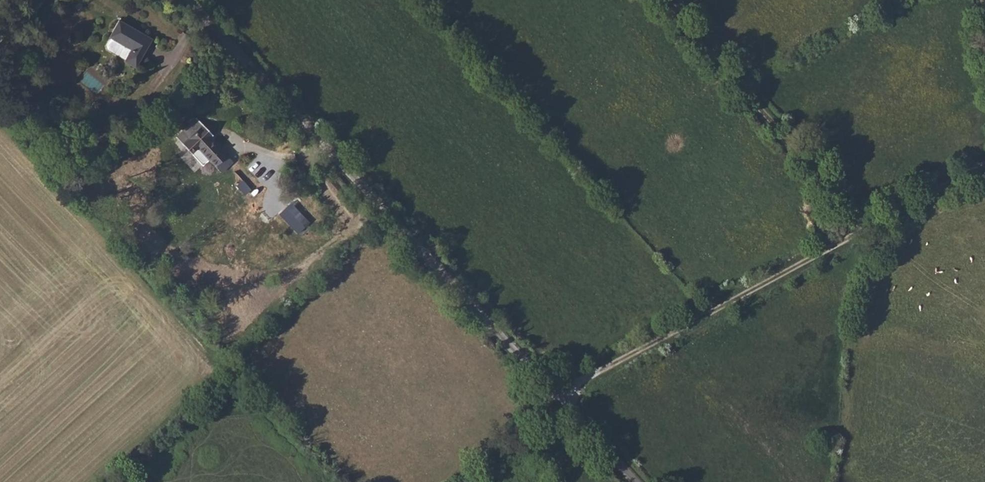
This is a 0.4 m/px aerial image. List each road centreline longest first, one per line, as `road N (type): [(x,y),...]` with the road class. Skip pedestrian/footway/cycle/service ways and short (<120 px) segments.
road 1 (unclassified): [(635,481),(191,0)]
road 2 (track): [(553,393),(984,167)]
road 3 (track): [(871,227),(658,0)]

